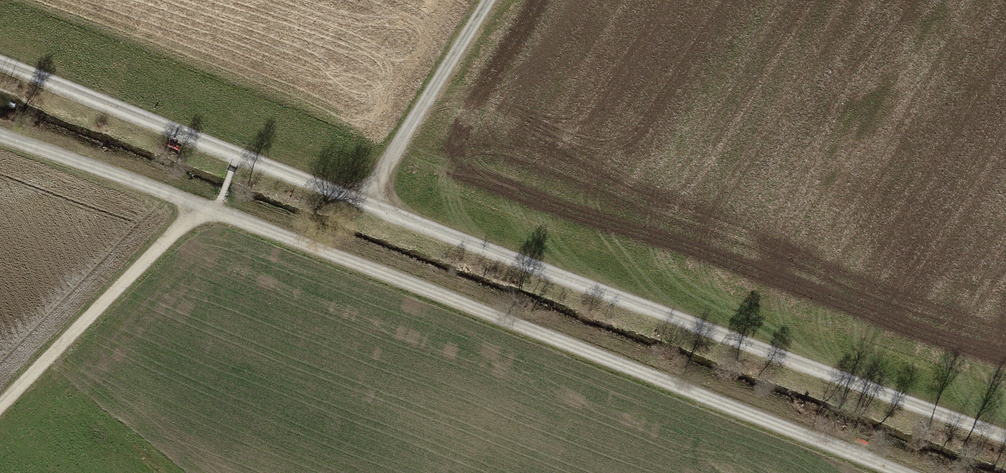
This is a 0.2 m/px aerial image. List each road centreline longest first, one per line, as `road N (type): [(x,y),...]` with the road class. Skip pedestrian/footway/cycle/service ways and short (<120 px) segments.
road 1 (track): [(216,211),(904,472)]
road 2 (track): [(1005,437),(363,204)]
road 3 (track): [(0,409),(202,206)]
road 4 (track): [(236,156),(0,63)]
road 5 (track): [(363,204),(489,0)]
road 6 (track): [(0,137),(202,206)]
road 7 (track): [(363,204),(236,156)]

